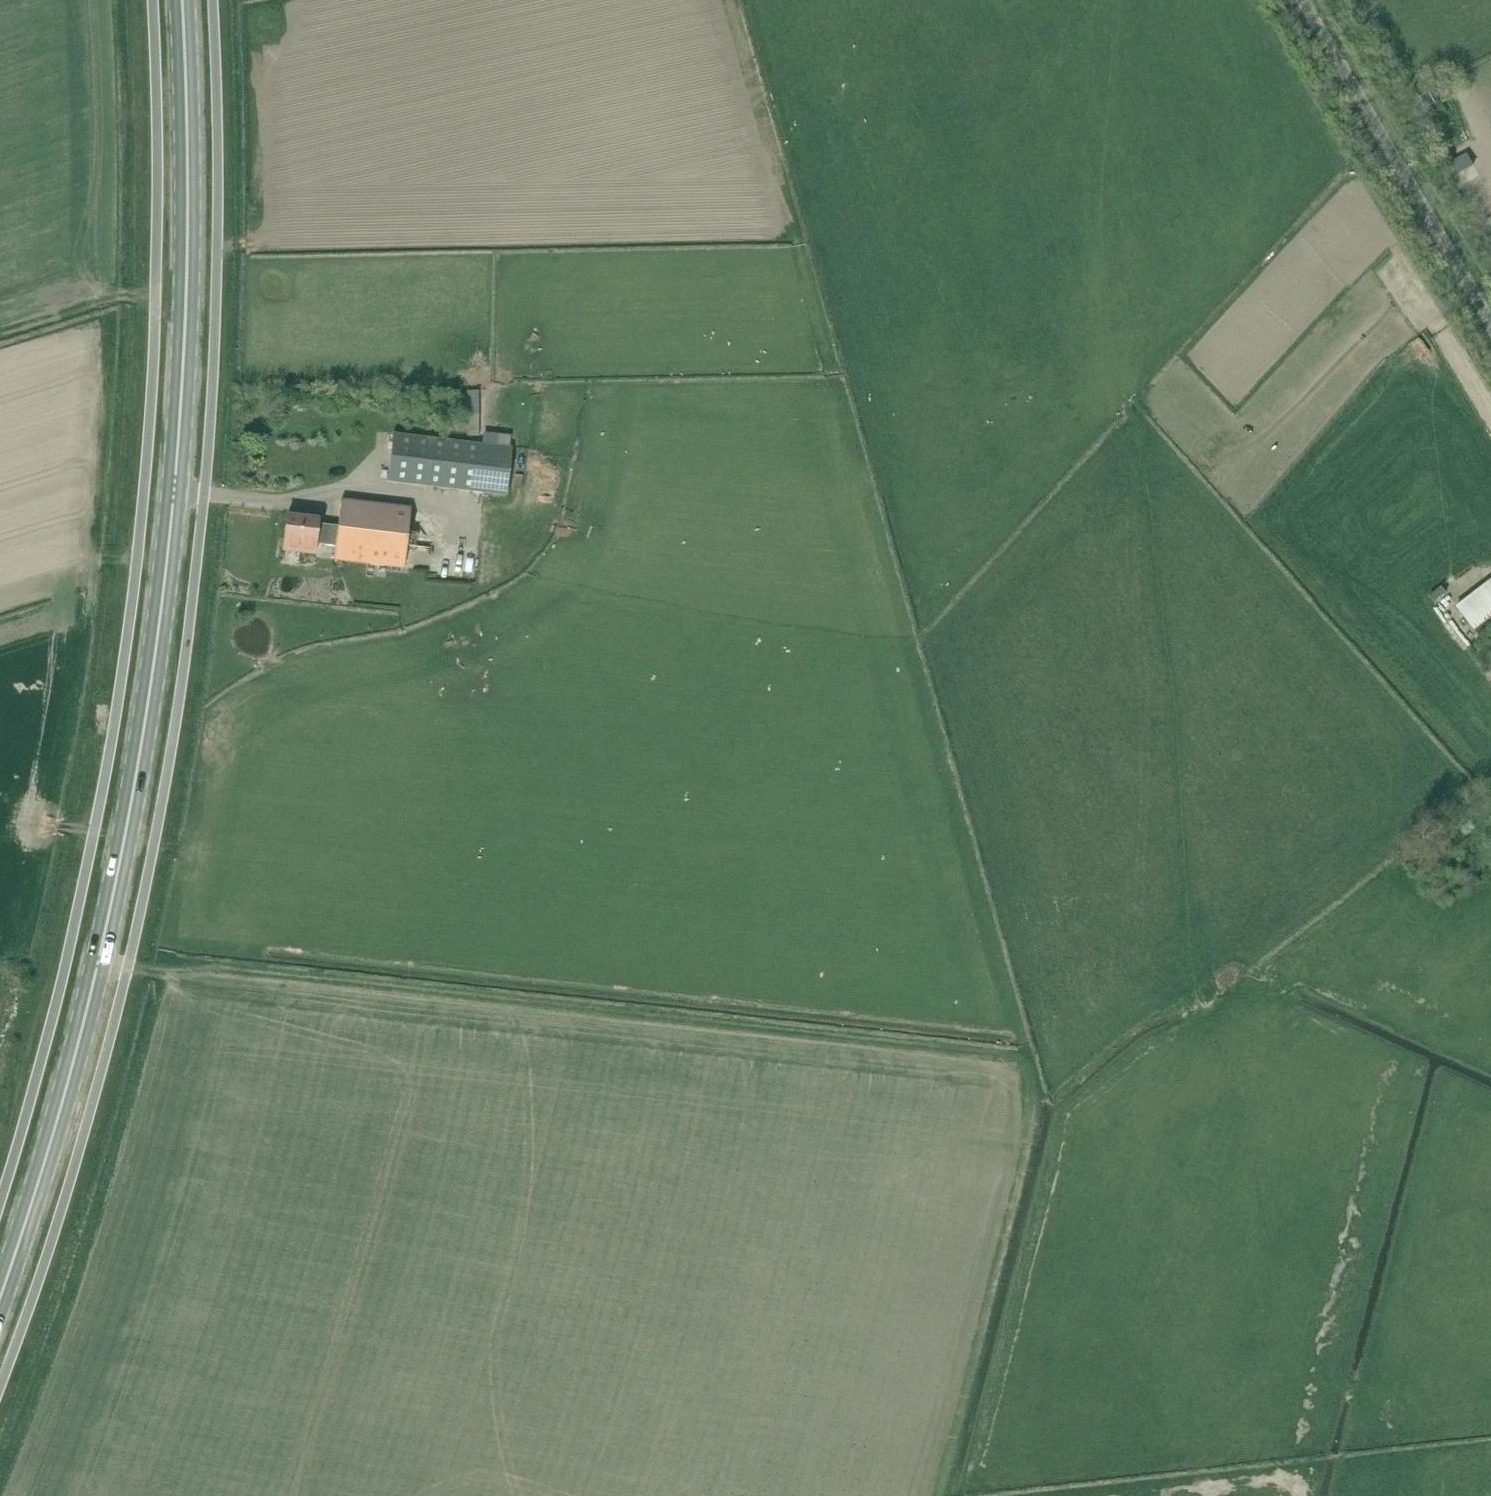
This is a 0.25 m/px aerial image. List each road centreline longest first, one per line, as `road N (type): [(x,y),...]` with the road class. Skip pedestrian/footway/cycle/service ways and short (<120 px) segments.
road 1 (secondary): [(0,1305),(104,947),(154,681),(184,390),(182,0)]
road 2 (unclassified): [(1490,318),(1307,0)]

